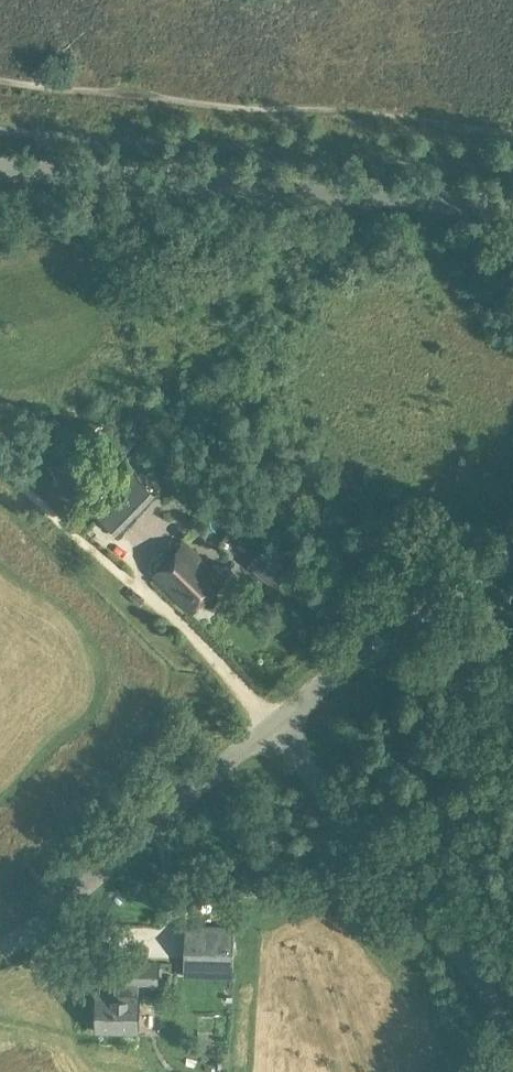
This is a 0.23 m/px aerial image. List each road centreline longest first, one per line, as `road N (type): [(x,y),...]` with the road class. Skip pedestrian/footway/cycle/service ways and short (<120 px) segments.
road 1 (tertiary): [(512,208),(0,170)]
road 2 (unclassified): [(512,1049),(272,724)]
road 3 (tertiary): [(0,954),(36,934),(272,724)]
road 4 (tertiary): [(272,724),(512,560)]

